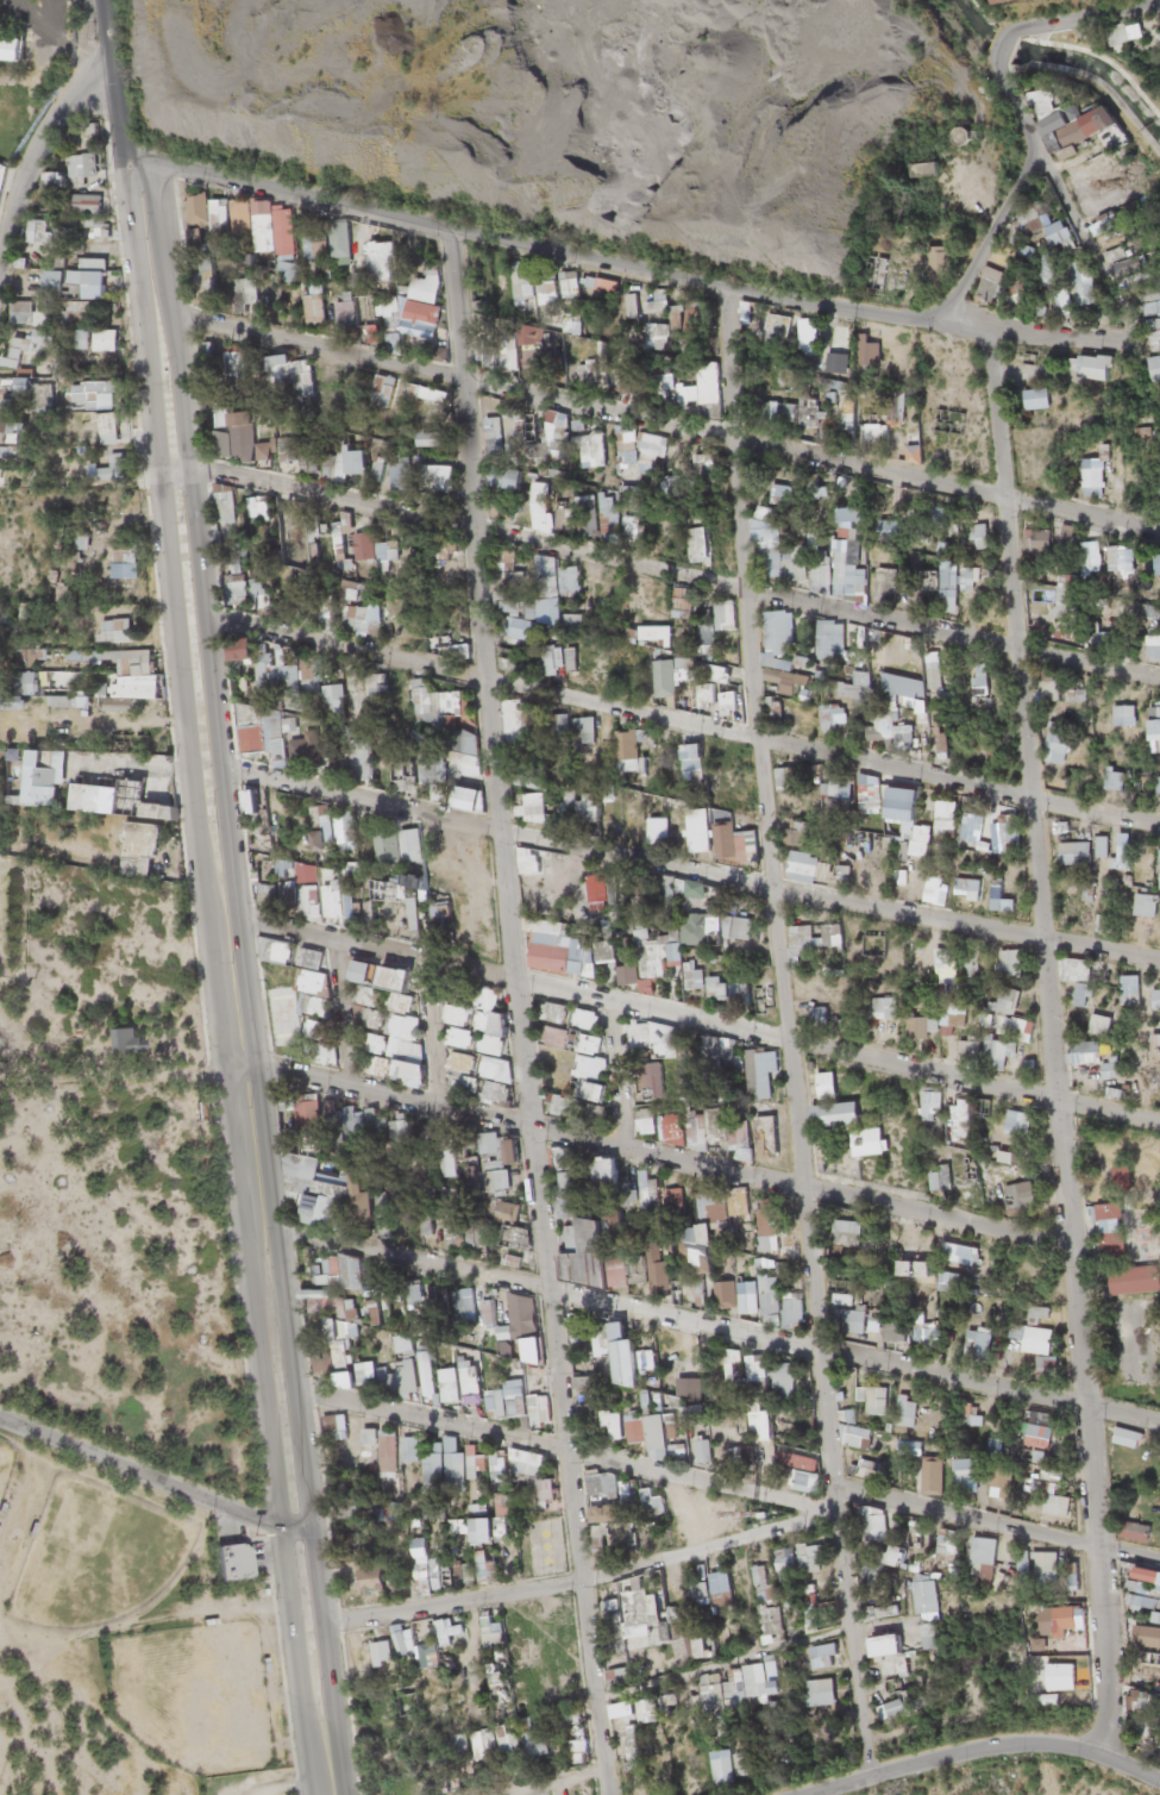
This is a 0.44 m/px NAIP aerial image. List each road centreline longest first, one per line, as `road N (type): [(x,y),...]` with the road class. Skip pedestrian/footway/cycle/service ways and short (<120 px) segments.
road 1 (residential): [(864,1778),(713,283)]
road 2 (residential): [(1111,1765),(985,329)]
road 3 (residential): [(1159,677),(148,465)]
road 4 (residential): [(1117,331),(1098,337),(985,329),(713,283),(128,161),(107,163)]
road 5 (residential): [(1159,963),(221,768)]
road 6 (residential): [(1159,1119),(239,919)]
road 7 (residential): [(1067,1243),(225,1065)]
road 8 (residential): [(1081,1406),(278,1227)]
road 9 (residential): [(726,437),(155,315)]
road 10 (residential): [(754,734),(202,615)]
road 11 (residential): [(834,1501),(814,1505),(297,1390)]
road 12 (residential): [(814,1505),(798,1519),(579,1580),(325,1622)]
road 13 (residential): [(1159,526),(726,437)]
road 14 (residential): [(1159,825),(754,734)]
road 15 (tertiary): [(816,1794),(936,1760),(1030,1745),(1071,1751),(1159,1789)]
road 16 (residential): [(907,1620),(846,1628),(592,1699)]
road 17 (residential): [(942,321),(1036,144),(995,56)]
road 18 (residential): [(1096,1546),(892,1499),(834,1501)]
road 19 (residential): [(1036,144),(1117,313),(1117,331)]
road 20 (residential): [(1007,30),(1153,0)]

